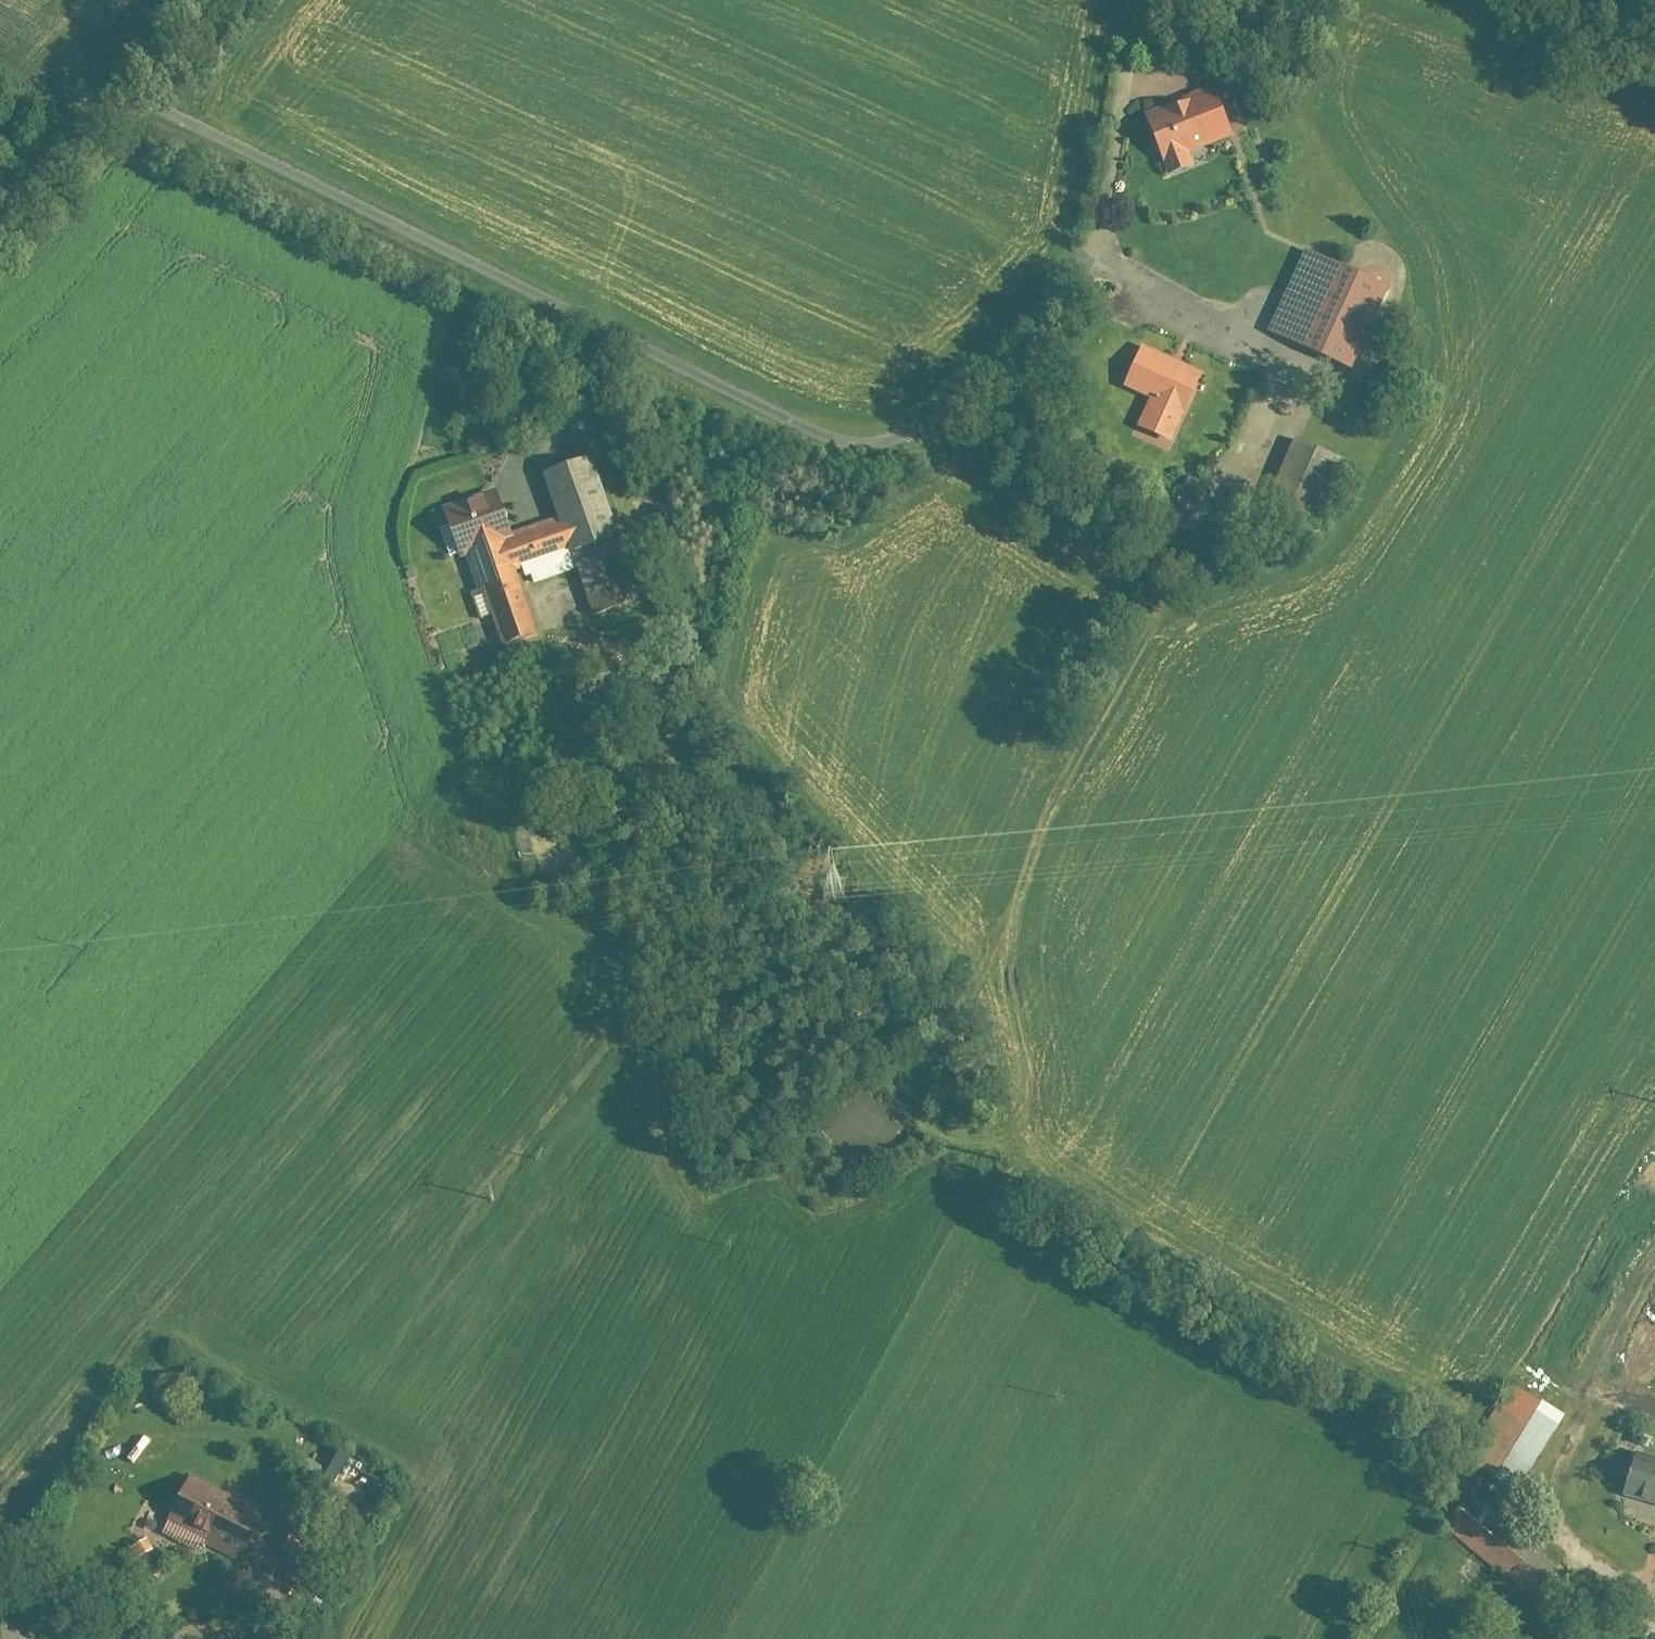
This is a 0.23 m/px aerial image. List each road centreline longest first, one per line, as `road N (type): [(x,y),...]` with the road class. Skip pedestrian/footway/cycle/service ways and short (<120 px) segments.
road 1 (unclassified): [(0,228),(199,0)]
road 2 (track): [(1090,265),(1108,213),(1141,0)]

